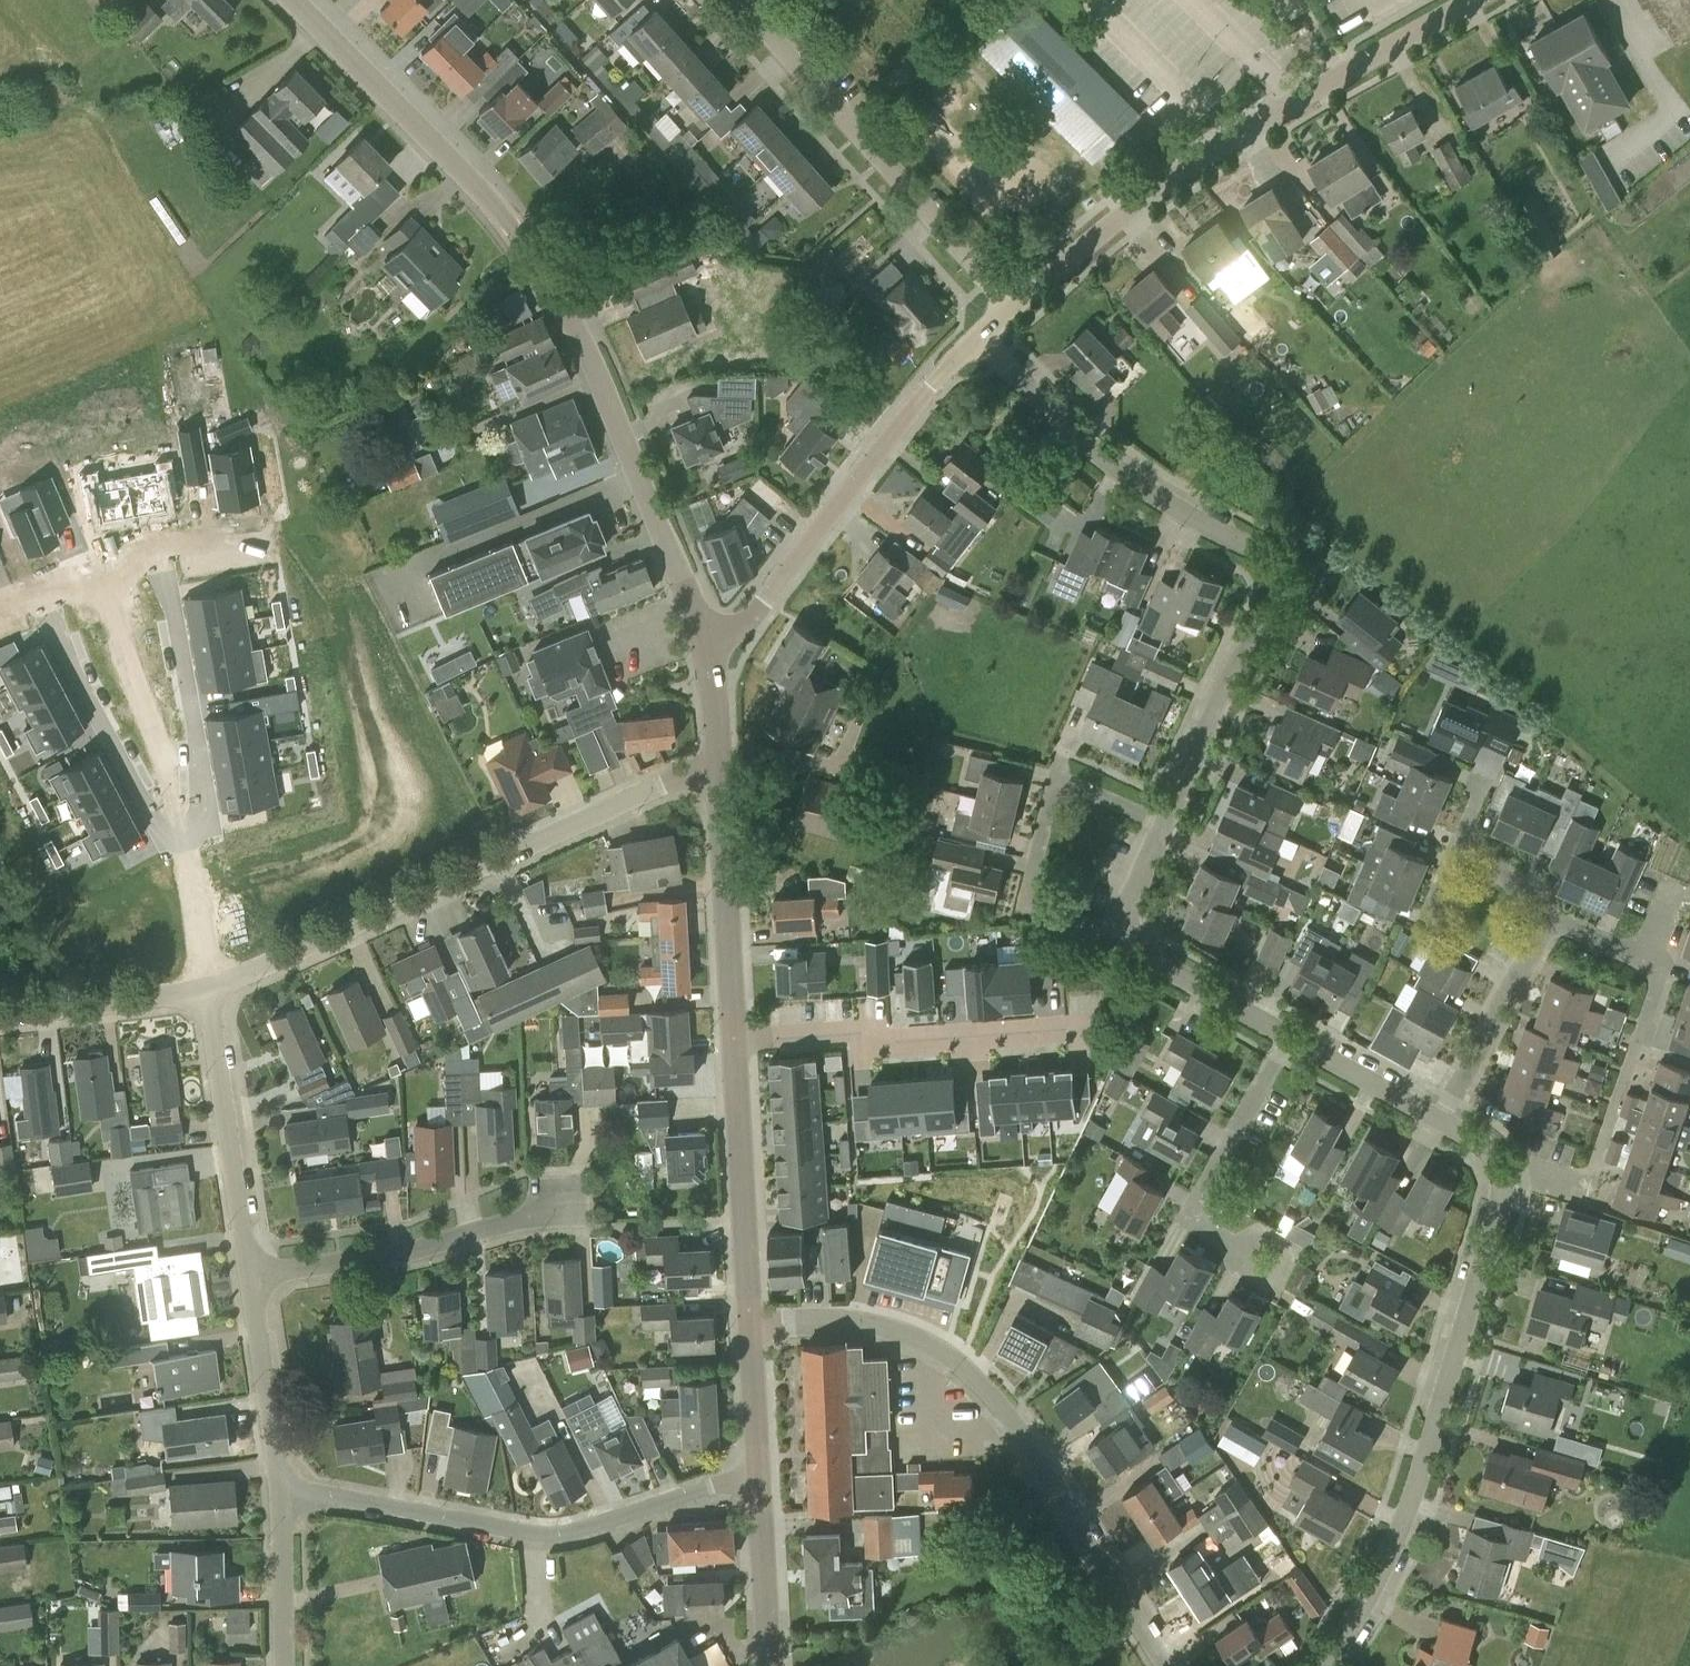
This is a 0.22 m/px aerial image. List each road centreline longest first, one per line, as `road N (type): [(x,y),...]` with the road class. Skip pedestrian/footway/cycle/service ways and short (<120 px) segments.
road 1 (secondary): [(715,662),(573,313),(459,168),(294,0)]
road 2 (residential): [(1164,822),(1268,627),(1277,601),(1270,568),(1251,548),(1063,428),(977,334)]
road 3 (residential): [(1169,1665),(1061,1493),(962,1366),(914,1334),(846,1323),(752,1328)]
road 4 (residential): [(205,989),(718,757)]
road 5 (tertiary): [(1010,302),(1229,140),(1471,0)]
road 6 (residential): [(1325,1665),(1363,1617),(1401,1532),(1497,1214),(1498,1163)]
road 7 (residential): [(276,1485),(558,1534),(760,1471)]
road 8 (residential): [(205,989),(188,833),(119,564)]
road 9 (tertiary): [(715,662),(977,334)]
road 10 (residential): [(1010,302),(740,0)]
road 11 (residential): [(736,1034),(878,1025),(891,1038),(1093,1026)]
road 12 (residential): [(1129,922),(1107,928),(1029,914),(1055,776),(1164,822)]
road 13 (residential): [(249,1278),(399,1254),(565,1208)]
road 14 (secondary): [(752,1328),(736,1034)]
road 15 (residential): [(249,1278),(205,989)]
road 16 (residential): [(1256,1254),(1192,1223),(1291,1035)]
road 17 (secondary): [(736,1034),(718,757)]
road 18 (residential): [(1553,922),(1439,1120)]
road 19 (residential): [(276,1485),(249,1278)]
road 20 (residential): [(0,1018),(205,989)]
road 21 (residential): [(1291,1035),(1145,952),(1129,922)]
road 22 (secondary): [(769,1665),(760,1471)]
road 23 (residential): [(281,1665),(276,1485)]
road 24 (residential): [(1439,1120),(1291,1035)]
road 25 (secondary): [(760,1471),(752,1328)]
road 26 (residential): [(119,564),(257,538)]
road 27 (residential): [(1553,922),(1462,833)]
road 28 (residential): [(119,564),(0,606)]

